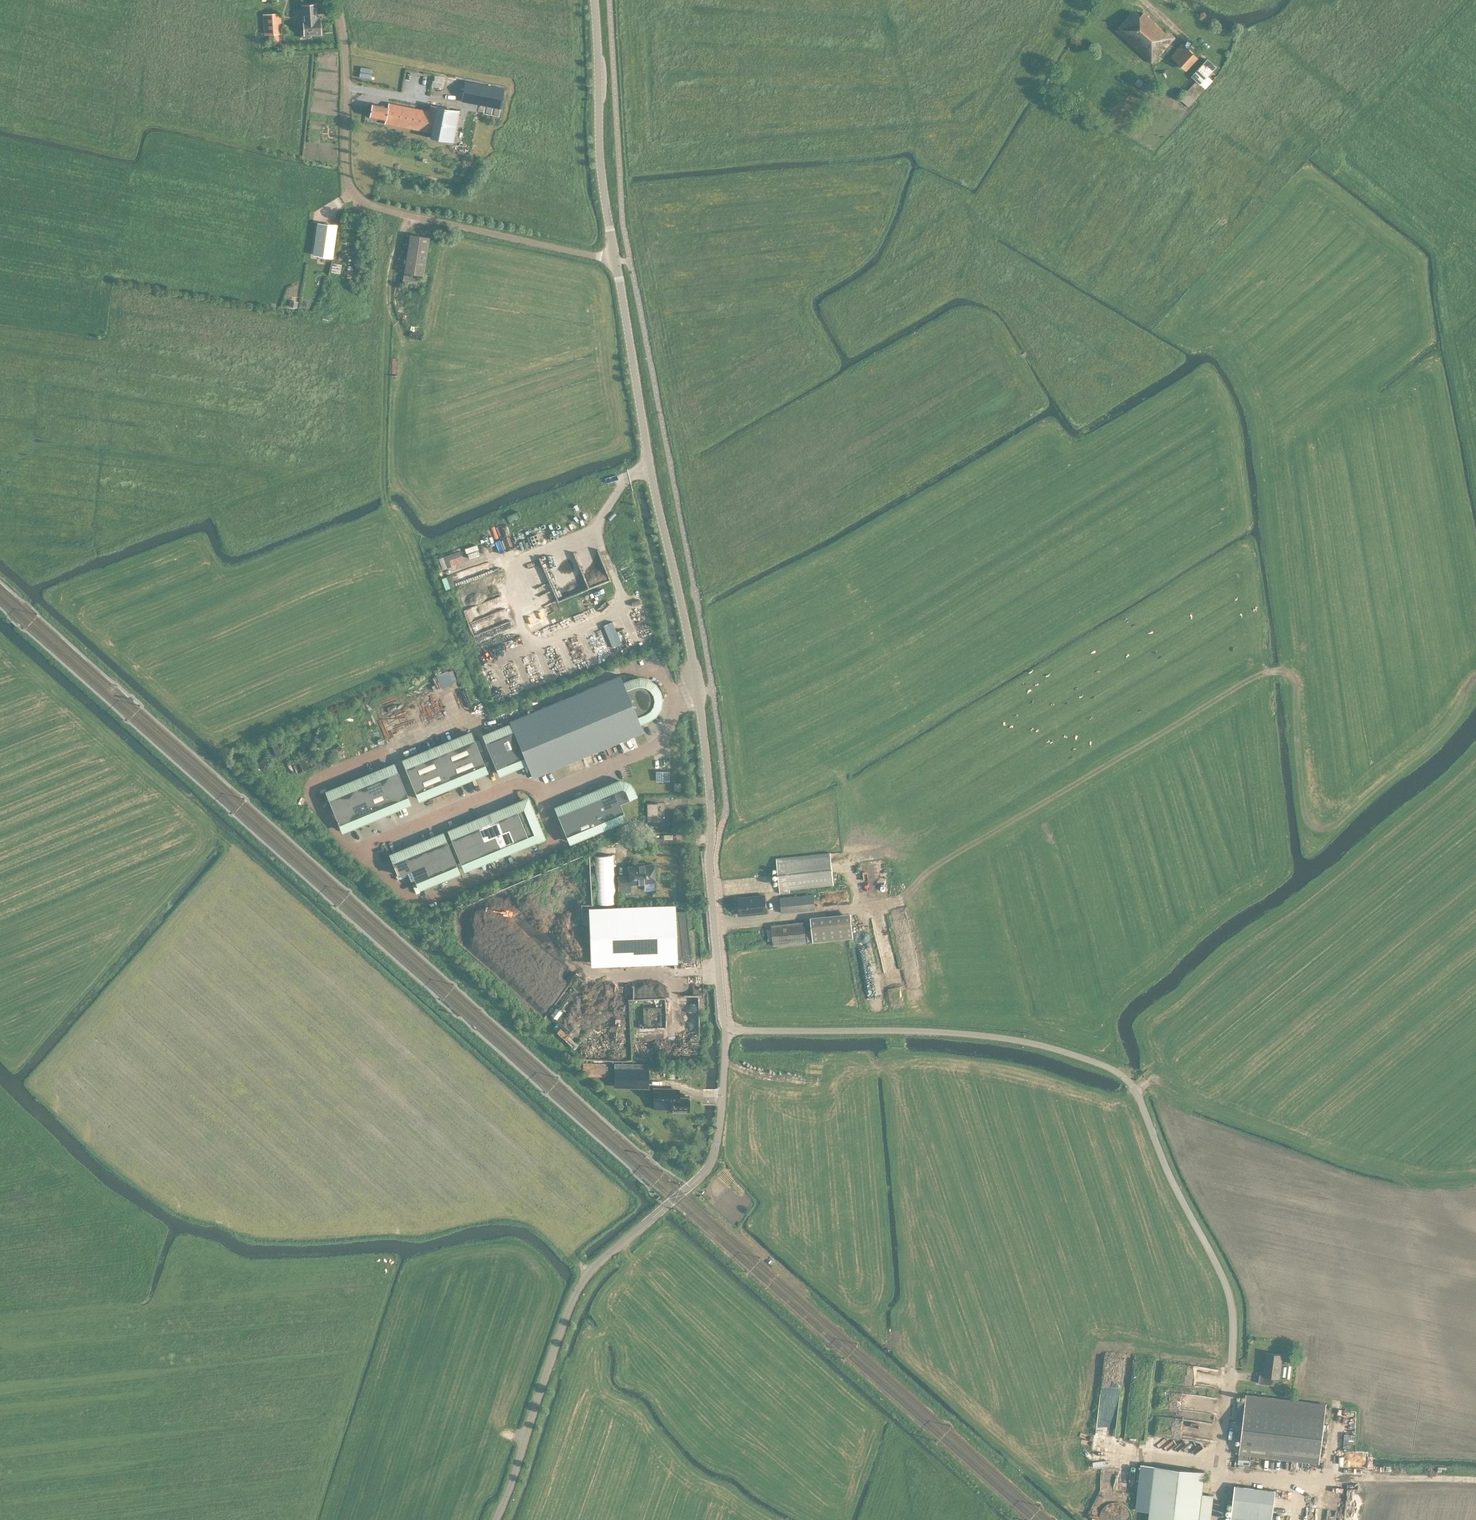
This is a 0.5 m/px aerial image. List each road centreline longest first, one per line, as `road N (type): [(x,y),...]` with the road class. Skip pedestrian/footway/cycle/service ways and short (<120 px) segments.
road 1 (track): [(722,922),(848,911),(933,891),(954,857),(1242,685),(1285,674),(1291,677),(1301,807),(1312,823),(1335,826),(1433,750),(1475,686)]
road 2 (unclassified): [(713,922),(698,694),(614,261)]
road 3 (unclassified): [(495,1519),(588,1275),(705,1173),(714,1156),(726,1031)]
road 4 (unclassified): [(614,261),(359,199),(348,178),(348,54),(338,0)]
road 5 (track): [(1475,1484),(1223,1477),(1225,1436)]
road 6 (unclassified): [(614,261),(598,152),(594,0)]
road 7 (track): [(389,511),(388,310)]

